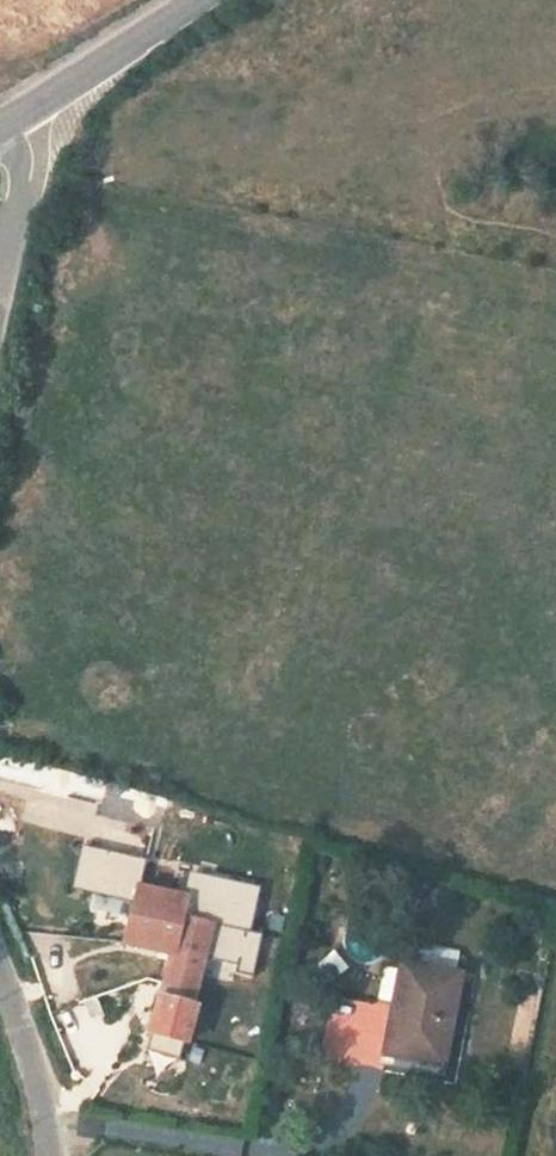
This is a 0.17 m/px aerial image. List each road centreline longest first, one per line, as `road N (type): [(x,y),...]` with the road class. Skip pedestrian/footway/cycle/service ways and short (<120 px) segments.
road 1 (tertiary): [(24,113),(200,0)]
road 2 (residential): [(49,1155),(42,1089),(0,966)]
road 3 (residential): [(0,291),(30,174),(24,113)]

